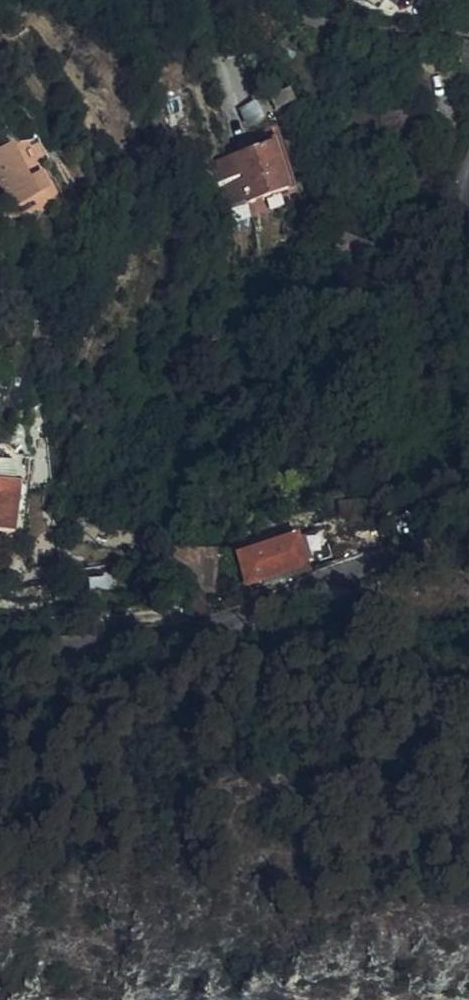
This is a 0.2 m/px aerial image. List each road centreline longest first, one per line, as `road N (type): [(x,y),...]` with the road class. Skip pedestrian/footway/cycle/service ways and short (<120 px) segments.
road 1 (primary): [(223,999),(468,228)]
road 2 (tertiary): [(468,544),(391,555),(151,638),(0,654)]

